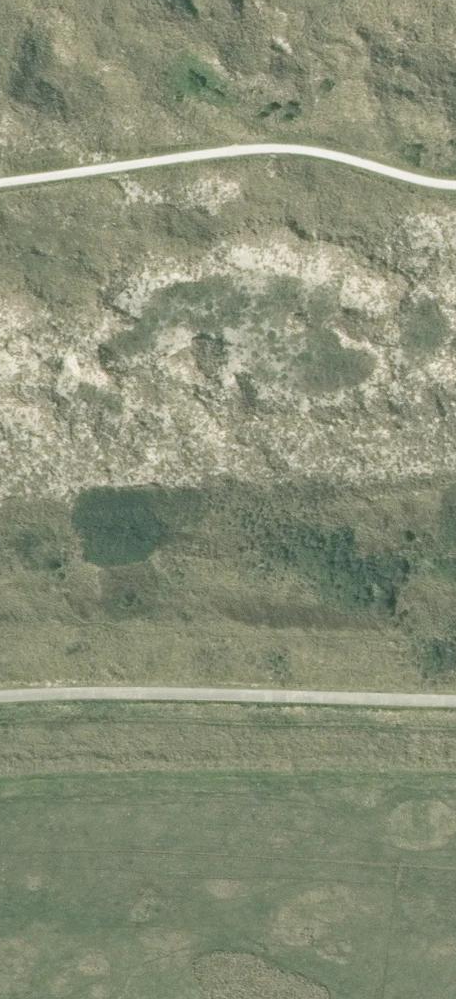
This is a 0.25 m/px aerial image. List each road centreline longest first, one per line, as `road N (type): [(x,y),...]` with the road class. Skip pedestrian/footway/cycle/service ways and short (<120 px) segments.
road 1 (track): [(0,727),(455,732)]

